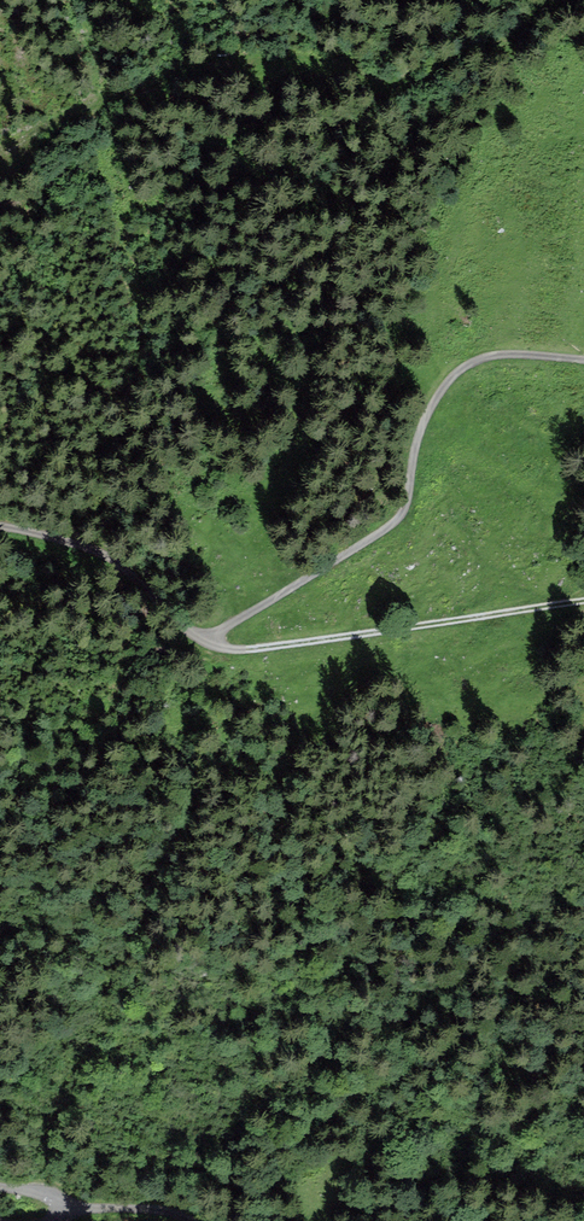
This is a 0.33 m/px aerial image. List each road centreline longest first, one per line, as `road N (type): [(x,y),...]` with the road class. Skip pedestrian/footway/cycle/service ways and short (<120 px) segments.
road 1 (track): [(583,362),(475,361),(433,401),(400,522),(222,632)]
road 2 (track): [(222,632),(312,639),(583,603)]
road 3 (track): [(0,516),(120,568),(222,632)]
road 4 (track): [(0,152),(71,112),(160,77)]
road 5 (track): [(66,1208),(154,1210),(191,1220)]

